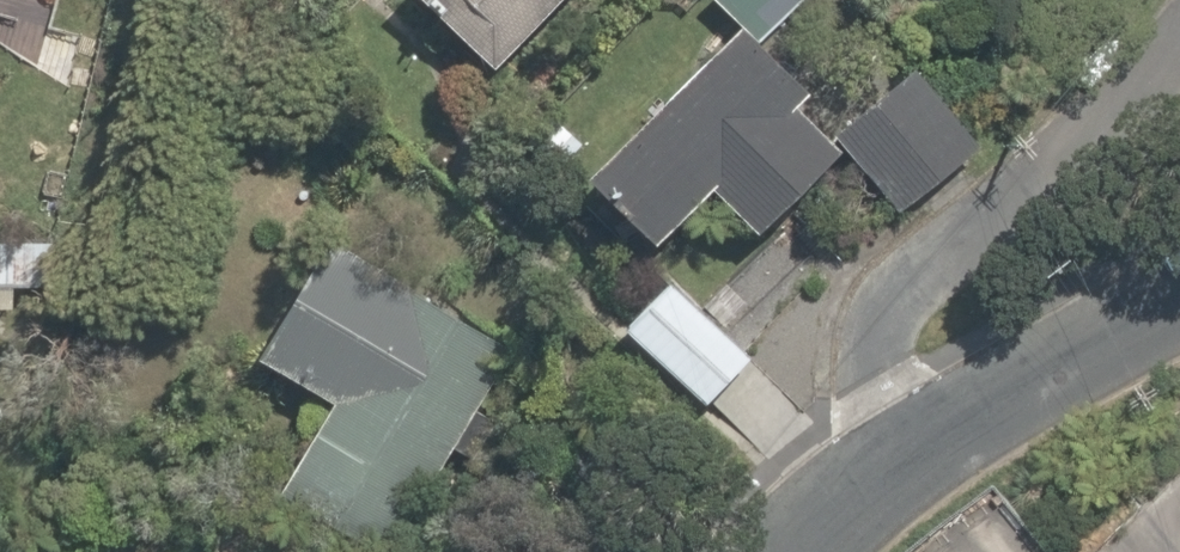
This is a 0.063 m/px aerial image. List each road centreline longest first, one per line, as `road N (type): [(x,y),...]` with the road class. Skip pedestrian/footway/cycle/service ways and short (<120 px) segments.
road 1 (residential): [(1179,31),(930,265),(894,311),(894,389),(924,463)]
road 2 (residential): [(924,463),(1179,293)]

